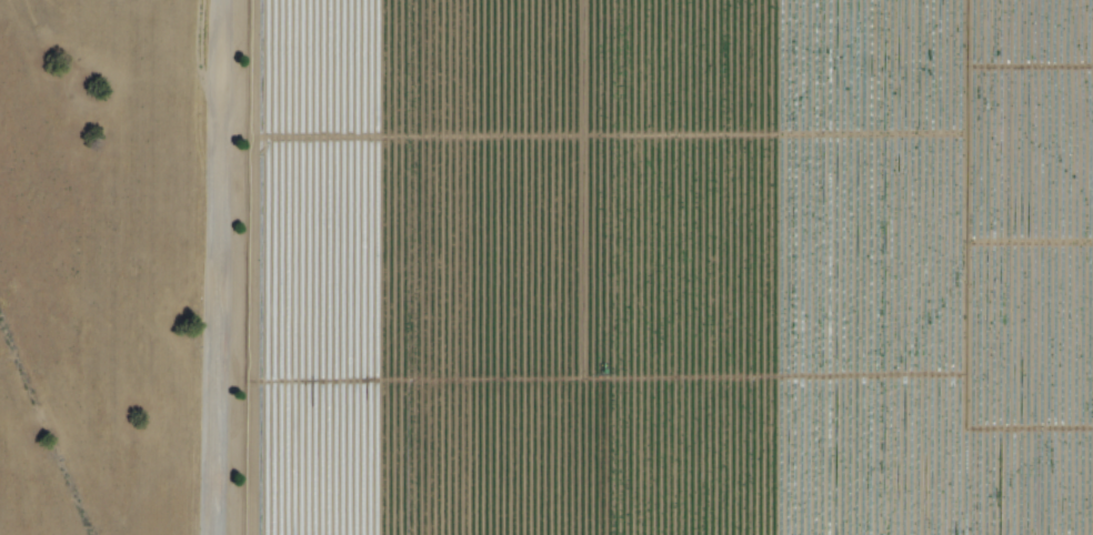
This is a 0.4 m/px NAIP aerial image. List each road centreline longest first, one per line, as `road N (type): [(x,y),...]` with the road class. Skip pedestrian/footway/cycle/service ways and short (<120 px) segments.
road 1 (residential): [(212,534),(219,0)]

